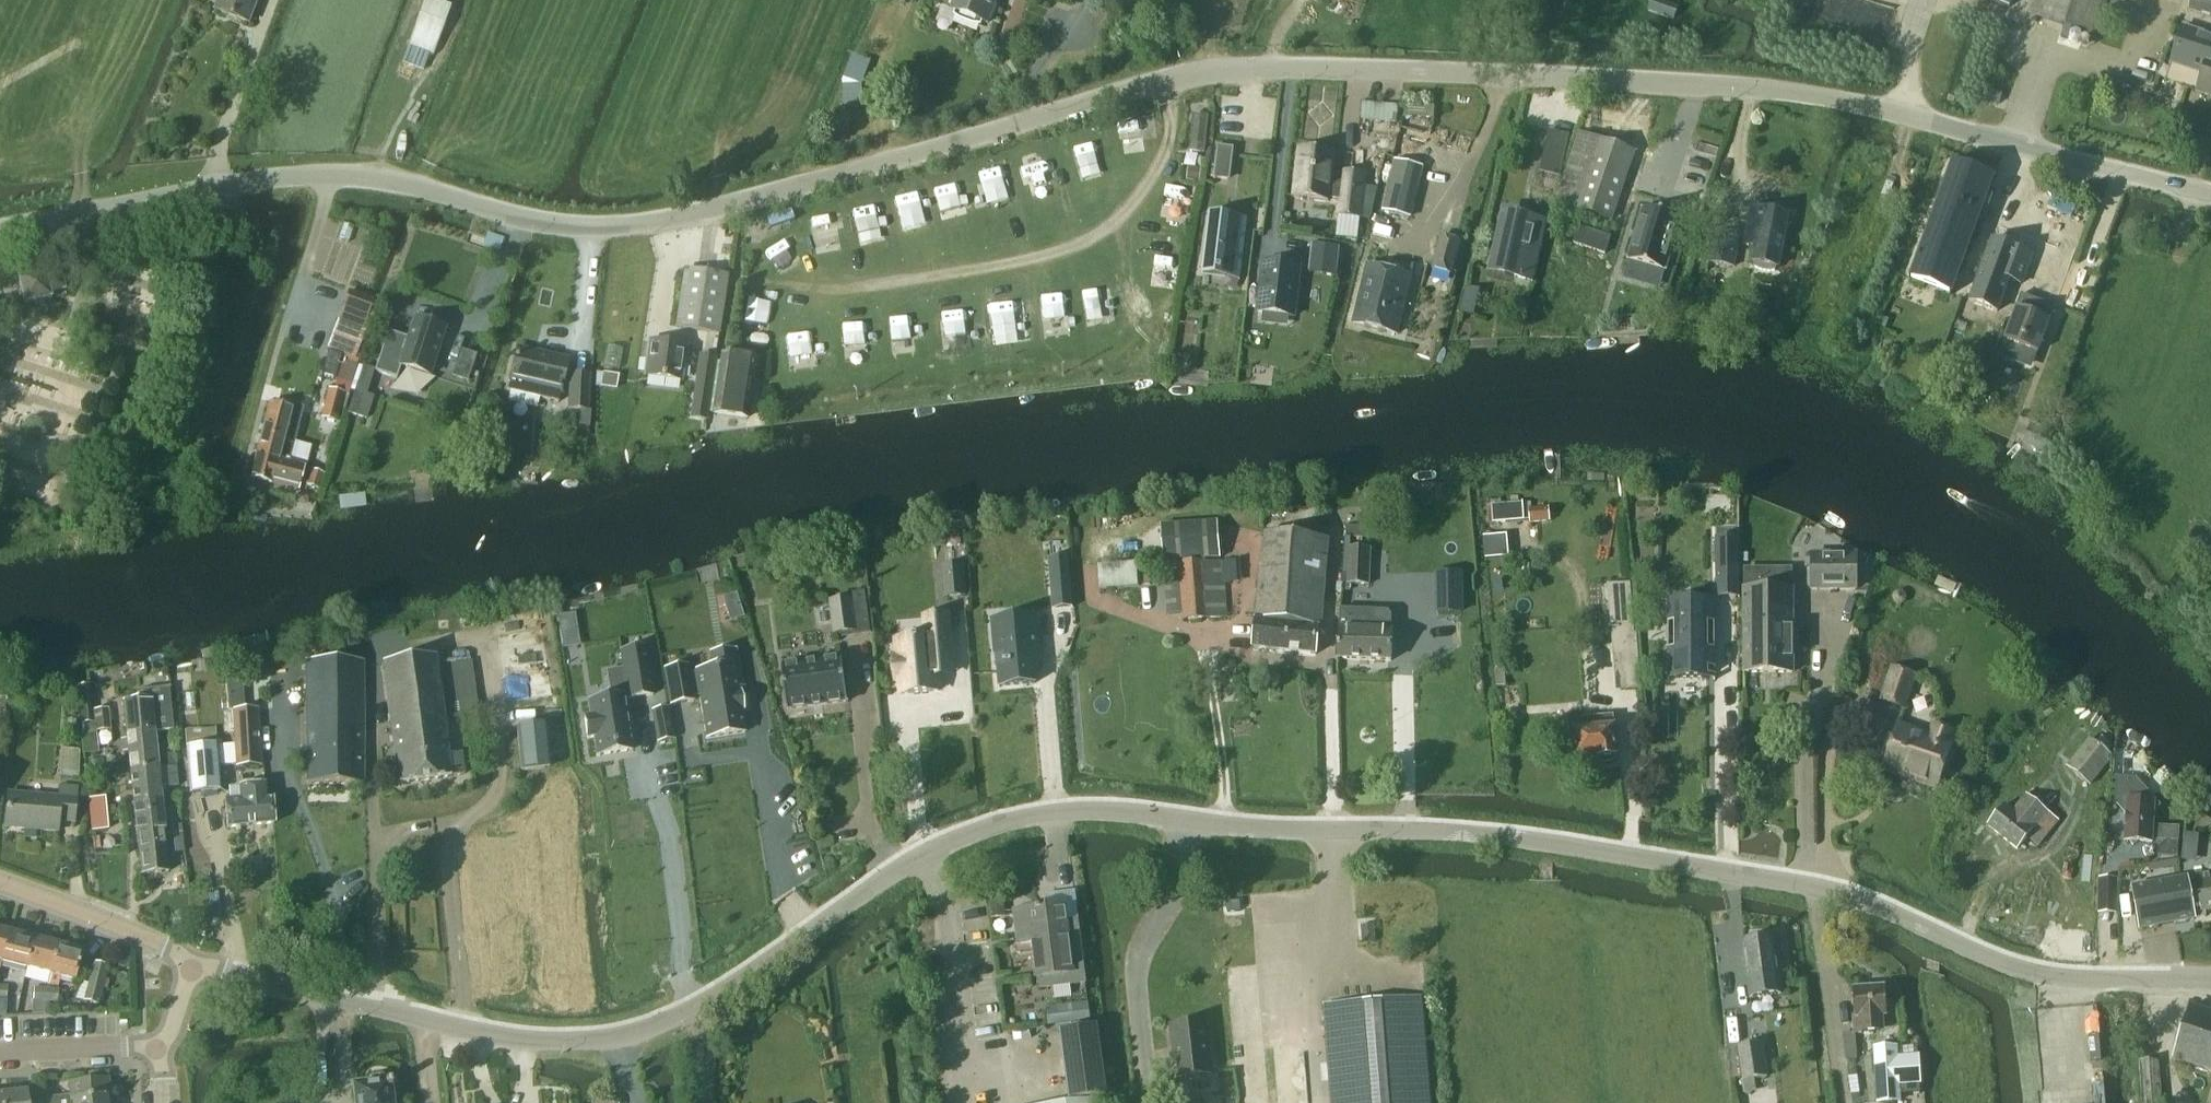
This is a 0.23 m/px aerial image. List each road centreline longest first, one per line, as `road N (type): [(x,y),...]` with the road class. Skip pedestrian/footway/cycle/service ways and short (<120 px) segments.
road 1 (tertiary): [(0,232),(203,195),(378,181),(545,228),(621,233),(822,186),(1203,74),(1258,69),(1649,82),(1834,99),(2210,194)]
road 2 (tertiary): [(193,958),(510,1038),(618,1034),(700,1002),(898,865),(955,835),(1066,807),(1219,823),(1463,828),(1544,838),(1817,885),(2041,971),(2210,976)]
road 3 (tertiary): [(193,958),(0,883)]
road 4 (residential): [(0,1053),(157,1049)]

